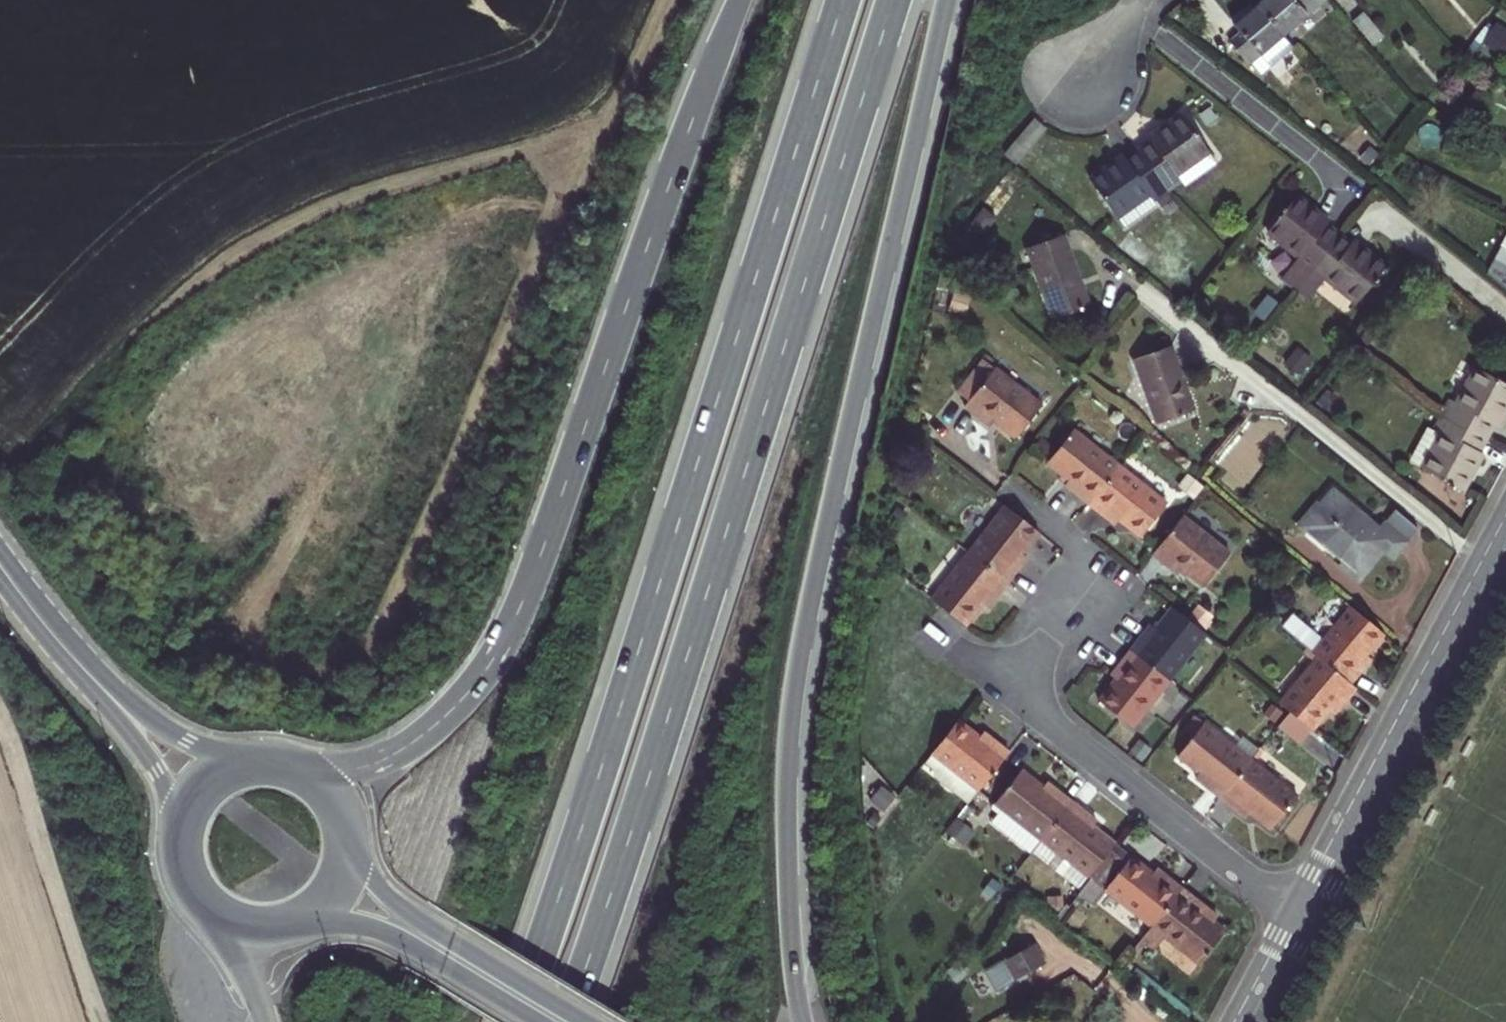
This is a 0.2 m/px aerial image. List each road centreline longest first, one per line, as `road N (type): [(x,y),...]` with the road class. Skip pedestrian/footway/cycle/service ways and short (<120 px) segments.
road 1 (trunk): [(568,1021),(893,0)]
road 2 (trunk): [(843,0),(519,1021)]
road 3 (trunk): [(801,1021),(786,829),(796,678),(947,0)]
road 4 (trunk): [(740,0),(549,535),(494,660),(452,713),(403,751),(352,769),(297,767)]
road 5 (track): [(223,645),(283,678),(326,681),(362,661),(560,204),(668,0)]
road 6 (track): [(594,142),(300,233),(196,292),(125,360),(75,474),(97,515),(179,613),(223,645)]
road 7 (residential): [(1481,560),(1152,297)]
road 8 (residential): [(1293,913),(1481,560)]
road 9 (residential): [(1293,913),(1014,692)]
road 10 (secondary): [(590,1021),(410,914),(378,884),(347,829)]
road 11 (secondary): [(281,928),(348,923),(391,933),(544,1021)]
road 12 (secondary): [(56,638),(153,770),(179,856)]
road 13 (secondary): [(267,761),(182,739),(56,638)]
road 14 (secondary): [(267,761),(237,765),(202,786),(184,815),(179,856)]
road 15 (trunk): [(204,906),(265,1021)]
road 16 (secondary): [(281,928),(318,910),(336,889),(347,829)]
road 17 (residential): [(1236,1021),(1293,913)]
road 18 (residential): [(1014,692),(1087,595)]

